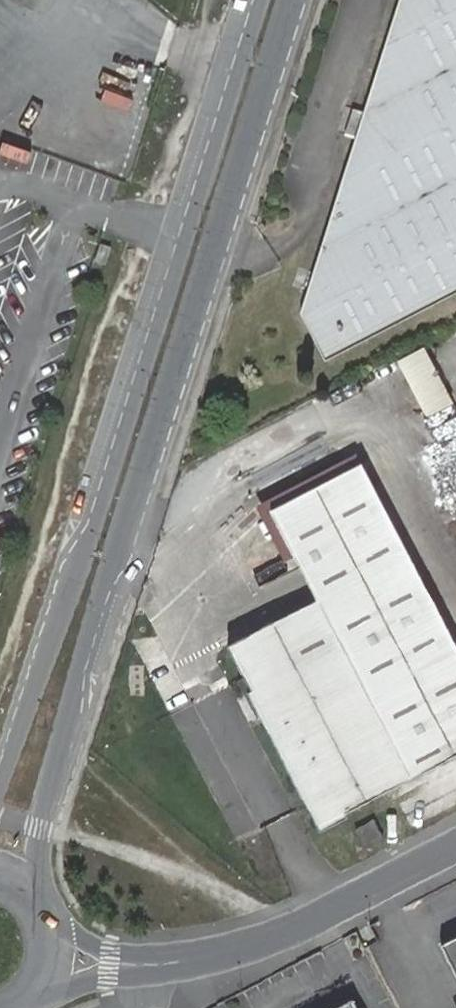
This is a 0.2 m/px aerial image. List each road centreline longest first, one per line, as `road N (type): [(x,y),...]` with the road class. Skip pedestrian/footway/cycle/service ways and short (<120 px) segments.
road 1 (unclassified): [(41,899),(40,827),(78,671),(291,0)]
road 2 (unclassified): [(262,0),(95,527),(0,786)]
road 3 (unclassified): [(56,958),(163,963),(232,950),(301,925),(455,844)]

